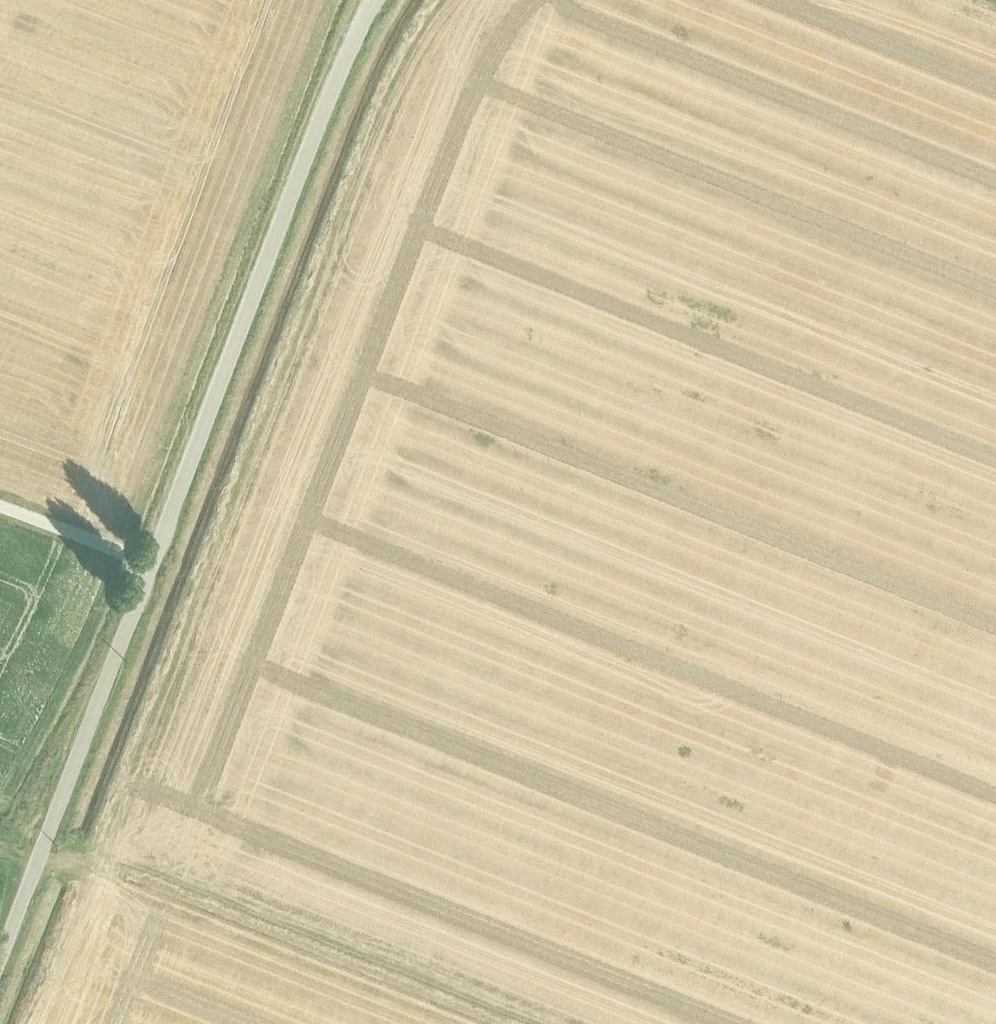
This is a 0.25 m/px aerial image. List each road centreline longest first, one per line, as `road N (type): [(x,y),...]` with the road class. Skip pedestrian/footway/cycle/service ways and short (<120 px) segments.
road 1 (unclassified): [(0,957),(326,105),(374,0)]

